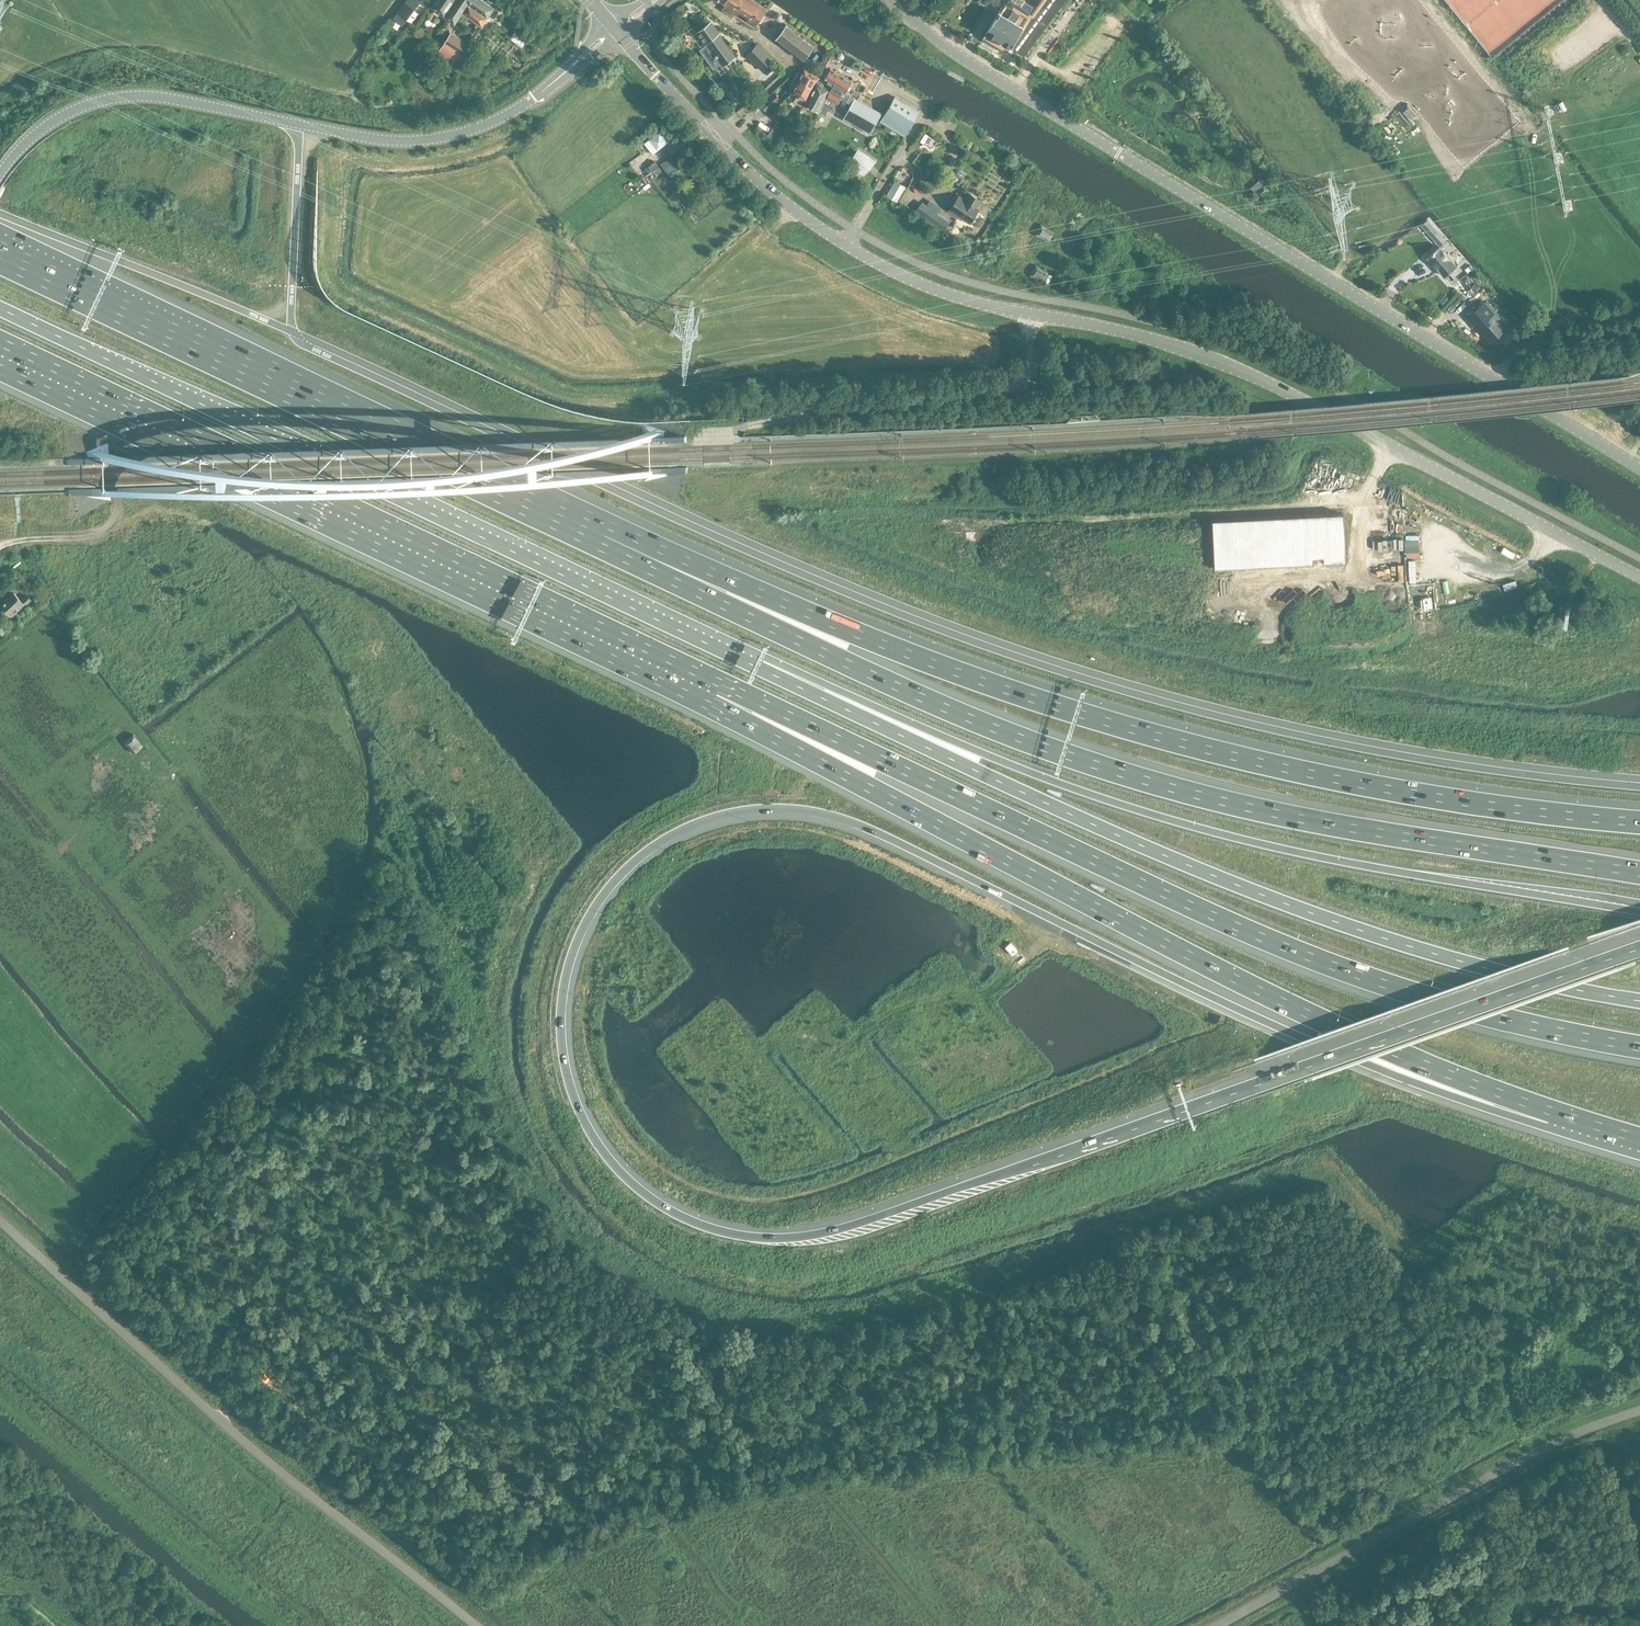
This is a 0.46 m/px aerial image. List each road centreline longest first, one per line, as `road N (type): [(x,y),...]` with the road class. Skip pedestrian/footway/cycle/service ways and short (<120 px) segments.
road 1 (motorway): [(1341,1054),(866,1223),(777,1239),(695,1224),(610,1163),(569,1083),(562,996),(598,903),(645,852),(715,818),(805,811),(882,834),(1341,1054)]
road 2 (secondary): [(1639,577),(1214,360),(957,297),(871,260),(761,184),(621,37)]
road 3 (motorway): [(1639,874),(1328,825),(1091,764),(853,667),(536,510)]
road 4 (motorway): [(1639,822),(1426,798),(1162,737),(969,677),(666,552),(536,510)]
road 5 (motorway): [(715,695),(881,760),(1300,952),(1448,1003),(1639,1047)]
road 6 (motorway): [(734,654),(1230,882),(1454,961),(1639,1004)]
road 7 (motorway): [(734,654),(791,668),(1024,769),(1180,822),(1389,870),(1639,907)]
road 8 (motorway): [(715,695),(868,787),(1215,967),(1410,1058),(1552,1111)]
road 9 (tertiary): [(1639,469),(958,55),(897,0)]
road 10 (motorway): [(0,307),(734,654)]
road 11 (motorway): [(0,355),(715,695)]
road 12 (unclassified): [(471,1625),(220,1419),(0,1221)]
road 13 (motorway): [(536,510),(0,253)]
road 14 (unclassified): [(516,109),(470,132),(420,141),(142,94),(105,98),(46,125),(0,175)]
road 15 (unclassified): [(1216,1625),(1537,1452),(1639,1410)]
road 16 (motorway): [(1639,945),(1341,1054)]
road 17 (motorway): [(1341,1054),(1552,1111)]
road 18 (track): [(308,1411),(259,1374),(219,1419)]

